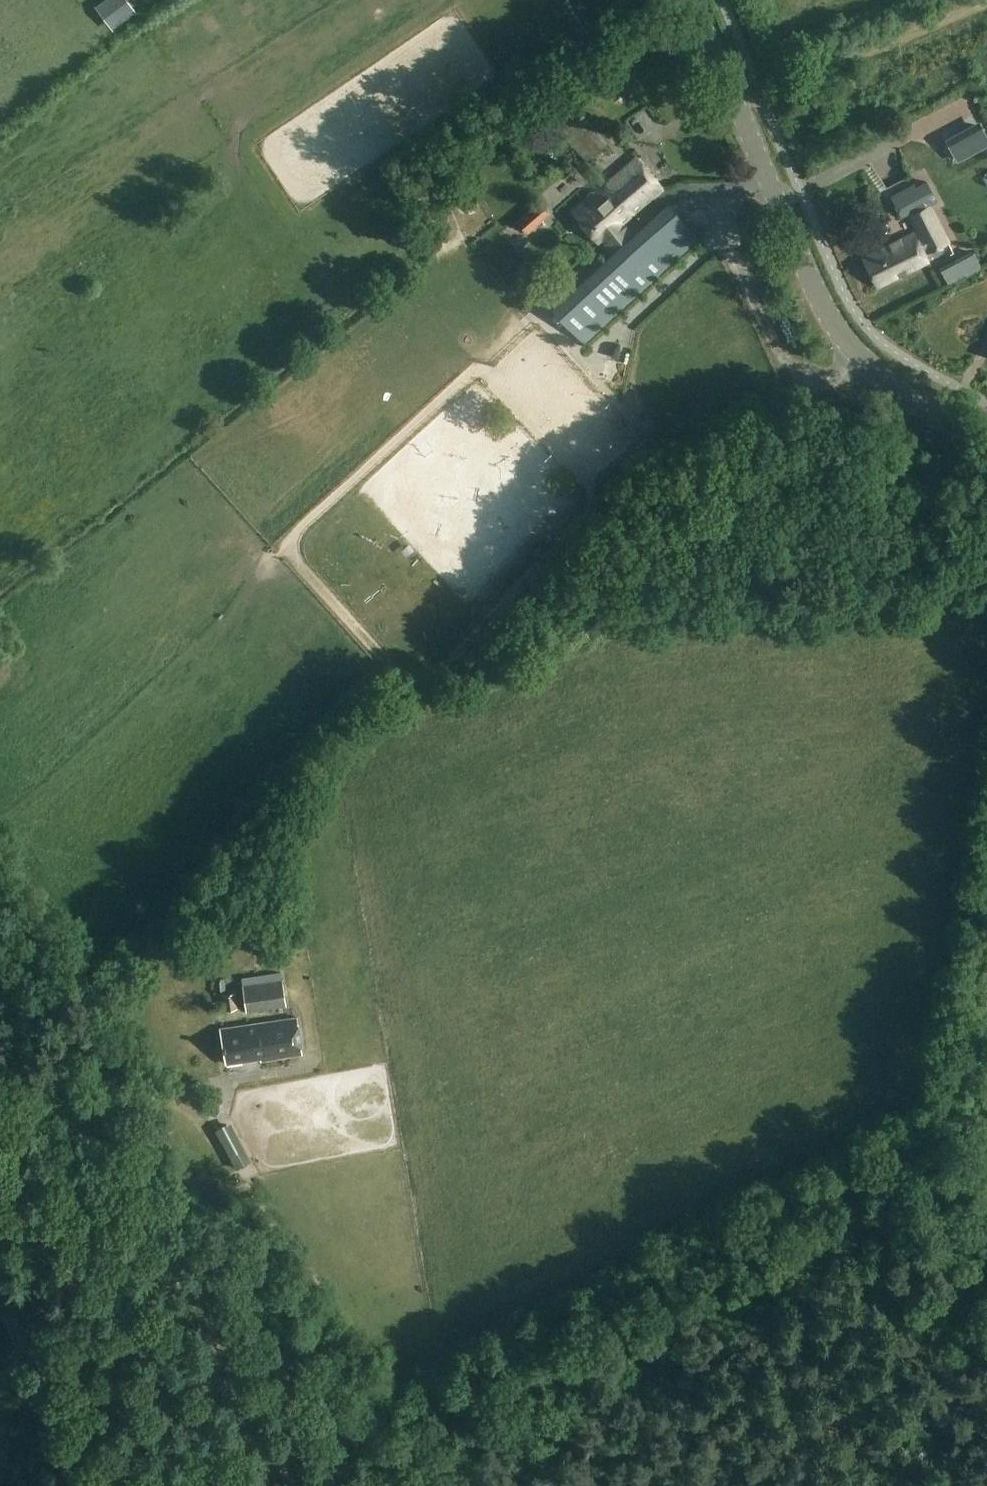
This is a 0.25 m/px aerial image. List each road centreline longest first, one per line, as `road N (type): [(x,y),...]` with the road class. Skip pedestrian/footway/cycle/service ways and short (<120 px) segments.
road 1 (tertiary): [(986,454),(844,345),(688,0)]
road 2 (track): [(958,1146),(548,1342)]
road 3 (track): [(79,1485),(0,1285)]
road 4 (track): [(388,1415),(548,1342)]

